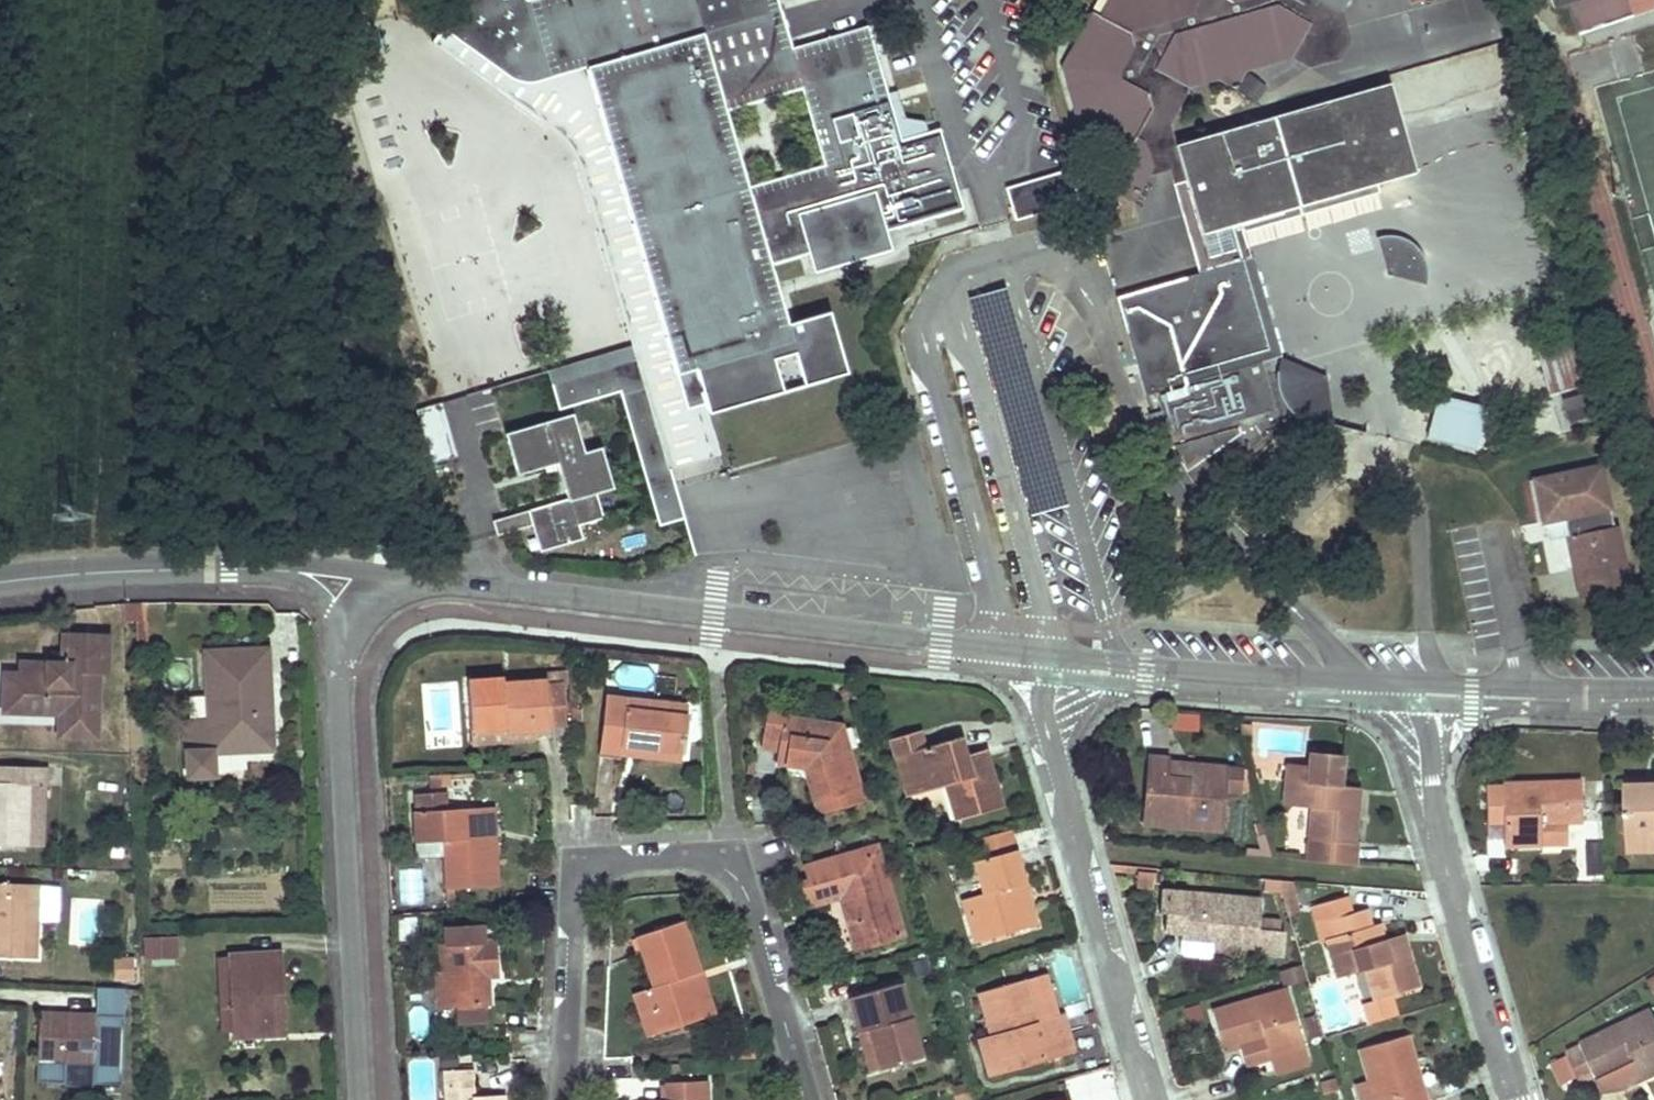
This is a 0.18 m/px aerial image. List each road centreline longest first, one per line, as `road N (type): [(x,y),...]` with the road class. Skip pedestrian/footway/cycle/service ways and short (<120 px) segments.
road 1 (residential): [(1011,649),(428,580)]
road 2 (residential): [(1011,649),(1153,1099)]
road 3 (residential): [(347,637),(339,672),(361,1099)]
road 4 (residential): [(808,1099),(742,879),(729,861),(620,858),(581,892),(572,928)]
road 5 (residential): [(1517,1099),(1431,812),(1412,682)]
road 6 (residential): [(1412,682),(1011,649)]
road 7 (residential): [(0,583),(101,570),(281,572)]
road 8 (residential): [(1653,690),(1412,682)]
road 9 (residential): [(572,928),(565,1099)]
road 10 (residential): [(428,580),(281,572)]

